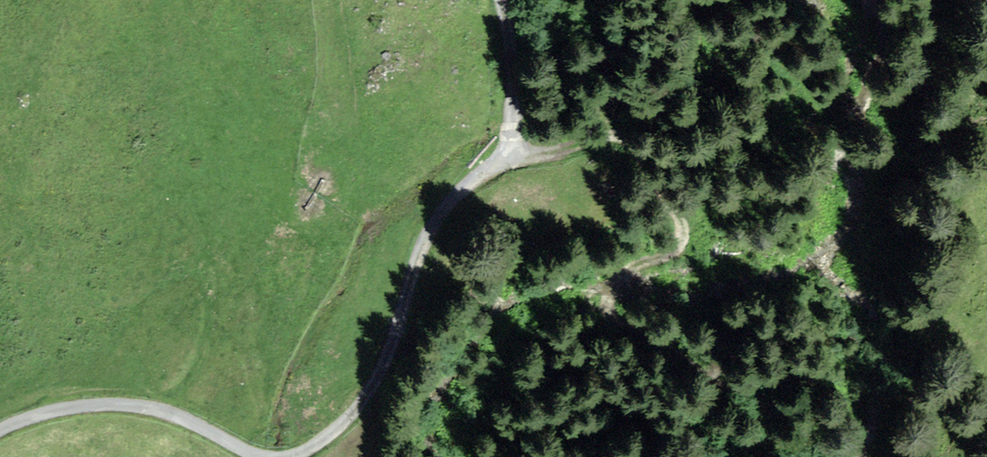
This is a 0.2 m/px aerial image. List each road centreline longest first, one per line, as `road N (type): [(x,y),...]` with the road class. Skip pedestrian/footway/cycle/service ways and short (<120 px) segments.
road 1 (track): [(516,158),(608,144),(646,162),(682,218),(685,247),(606,283),(610,304),(626,327),(750,393),(772,430),(770,456)]
road 2 (track): [(502,0),(515,50),(516,158),(490,169),(425,244),(396,340),(366,398),(325,439),(287,456)]
road 3 (track): [(264,456),(173,413),(137,406),(58,410),(0,431)]

